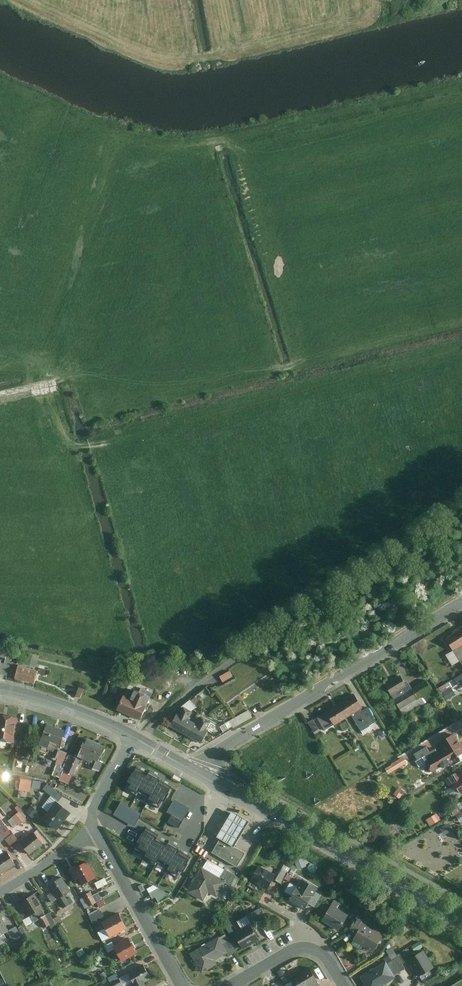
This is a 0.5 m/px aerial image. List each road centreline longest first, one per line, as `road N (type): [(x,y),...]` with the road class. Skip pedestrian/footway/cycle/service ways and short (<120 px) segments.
road 1 (residential): [(139,741),(209,677),(461,518)]
road 2 (residential): [(461,603),(238,738),(197,772)]
road 3 (tertiary): [(461,922),(197,772)]
road 4 (residential): [(92,824),(183,985)]
road 5 (tertiary): [(133,737),(0,689)]
road 6 (residential): [(231,985),(308,949),(326,958),(344,985)]

